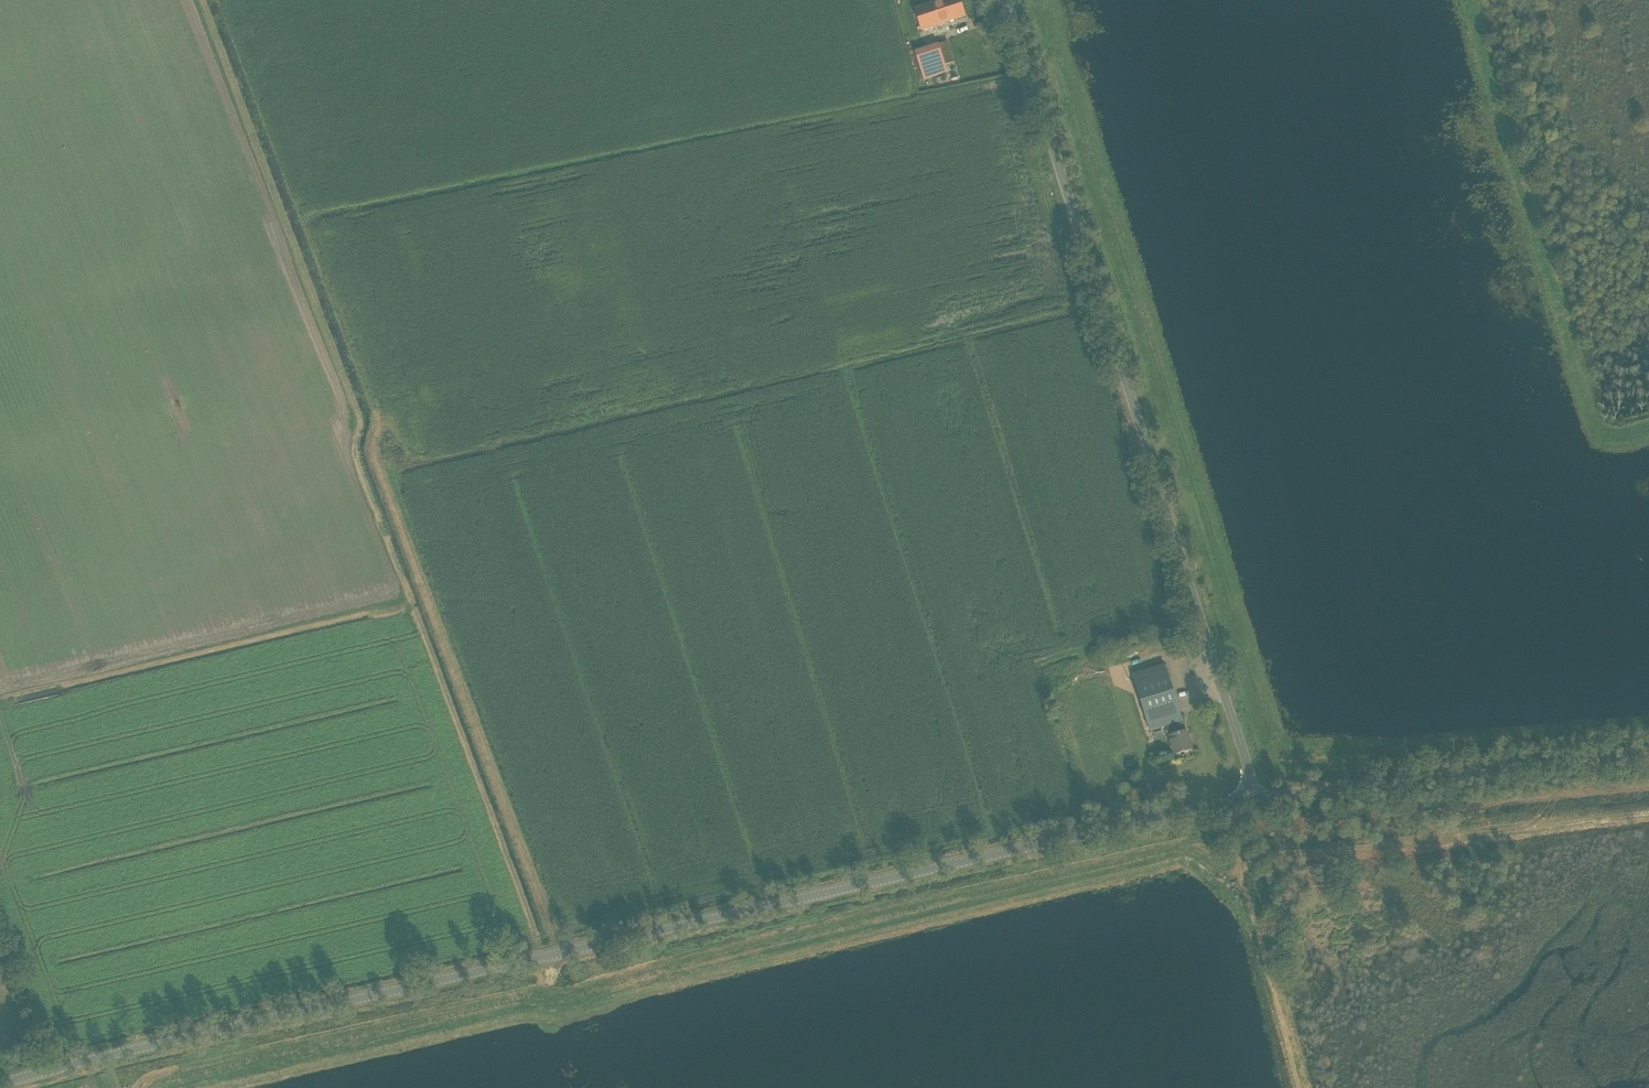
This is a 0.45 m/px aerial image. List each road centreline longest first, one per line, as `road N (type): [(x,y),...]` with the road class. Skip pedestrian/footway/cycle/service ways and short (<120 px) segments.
road 1 (unclassified): [(0,1086),(1246,797)]
road 2 (unclassified): [(1246,797),(1003,0)]
road 3 (unclassified): [(1246,797),(1648,757)]

